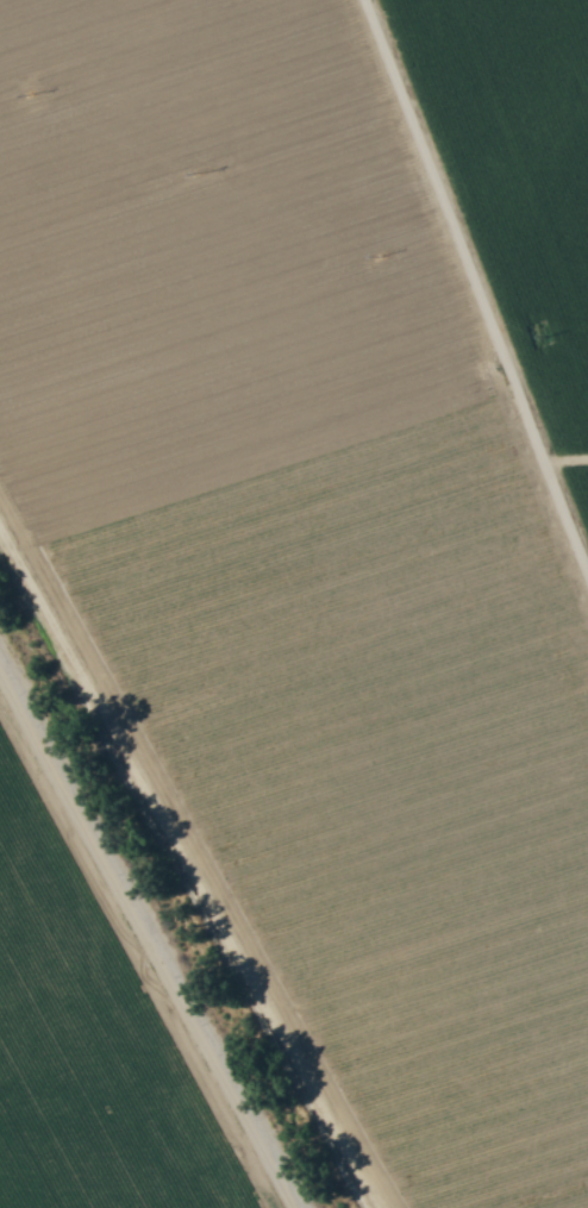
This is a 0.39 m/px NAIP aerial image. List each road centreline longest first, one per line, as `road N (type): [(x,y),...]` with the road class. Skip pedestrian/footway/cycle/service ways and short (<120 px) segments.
road 1 (residential): [(314,1207),(0,630)]
road 2 (residential): [(587,578),(362,0)]

